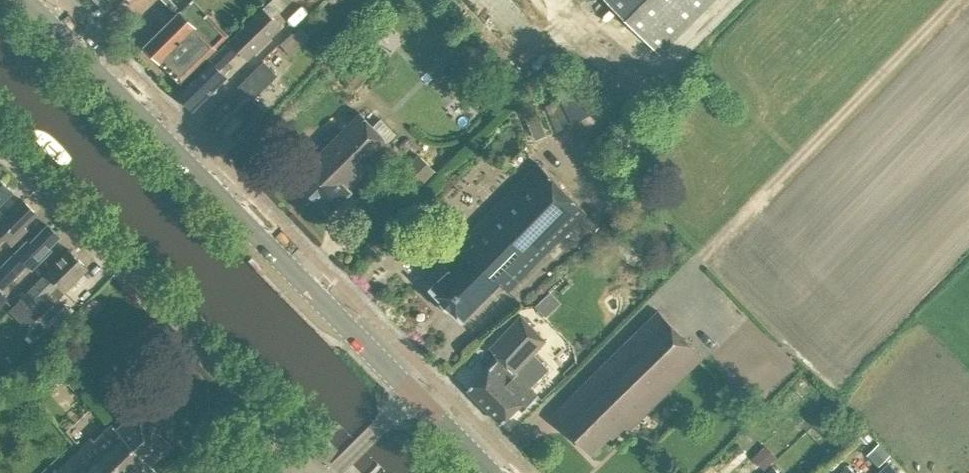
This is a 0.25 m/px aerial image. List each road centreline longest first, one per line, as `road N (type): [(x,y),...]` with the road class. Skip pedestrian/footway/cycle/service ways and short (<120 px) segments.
road 1 (secondary): [(412,396),(25,0)]
road 2 (residential): [(315,472),(251,395),(0,141)]

